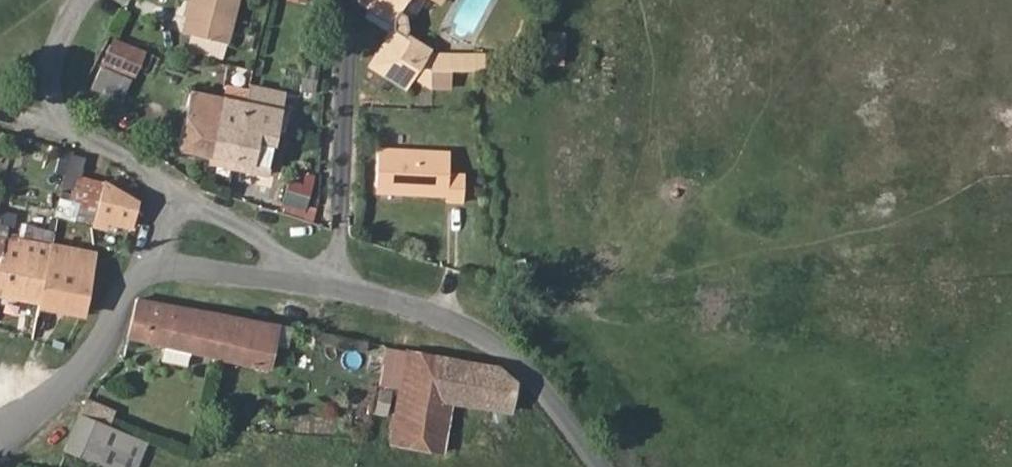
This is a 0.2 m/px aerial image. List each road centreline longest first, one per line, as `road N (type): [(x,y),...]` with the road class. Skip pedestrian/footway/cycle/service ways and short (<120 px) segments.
road 1 (residential): [(320,286),(462,324),(494,342),(603,466)]
road 2 (residential): [(172,191),(62,121),(53,70),(88,0)]
road 3 (residential): [(0,438),(88,362),(140,268)]
road 4 (residential): [(140,268),(320,286)]
road 5 (residential): [(320,286),(172,191)]

